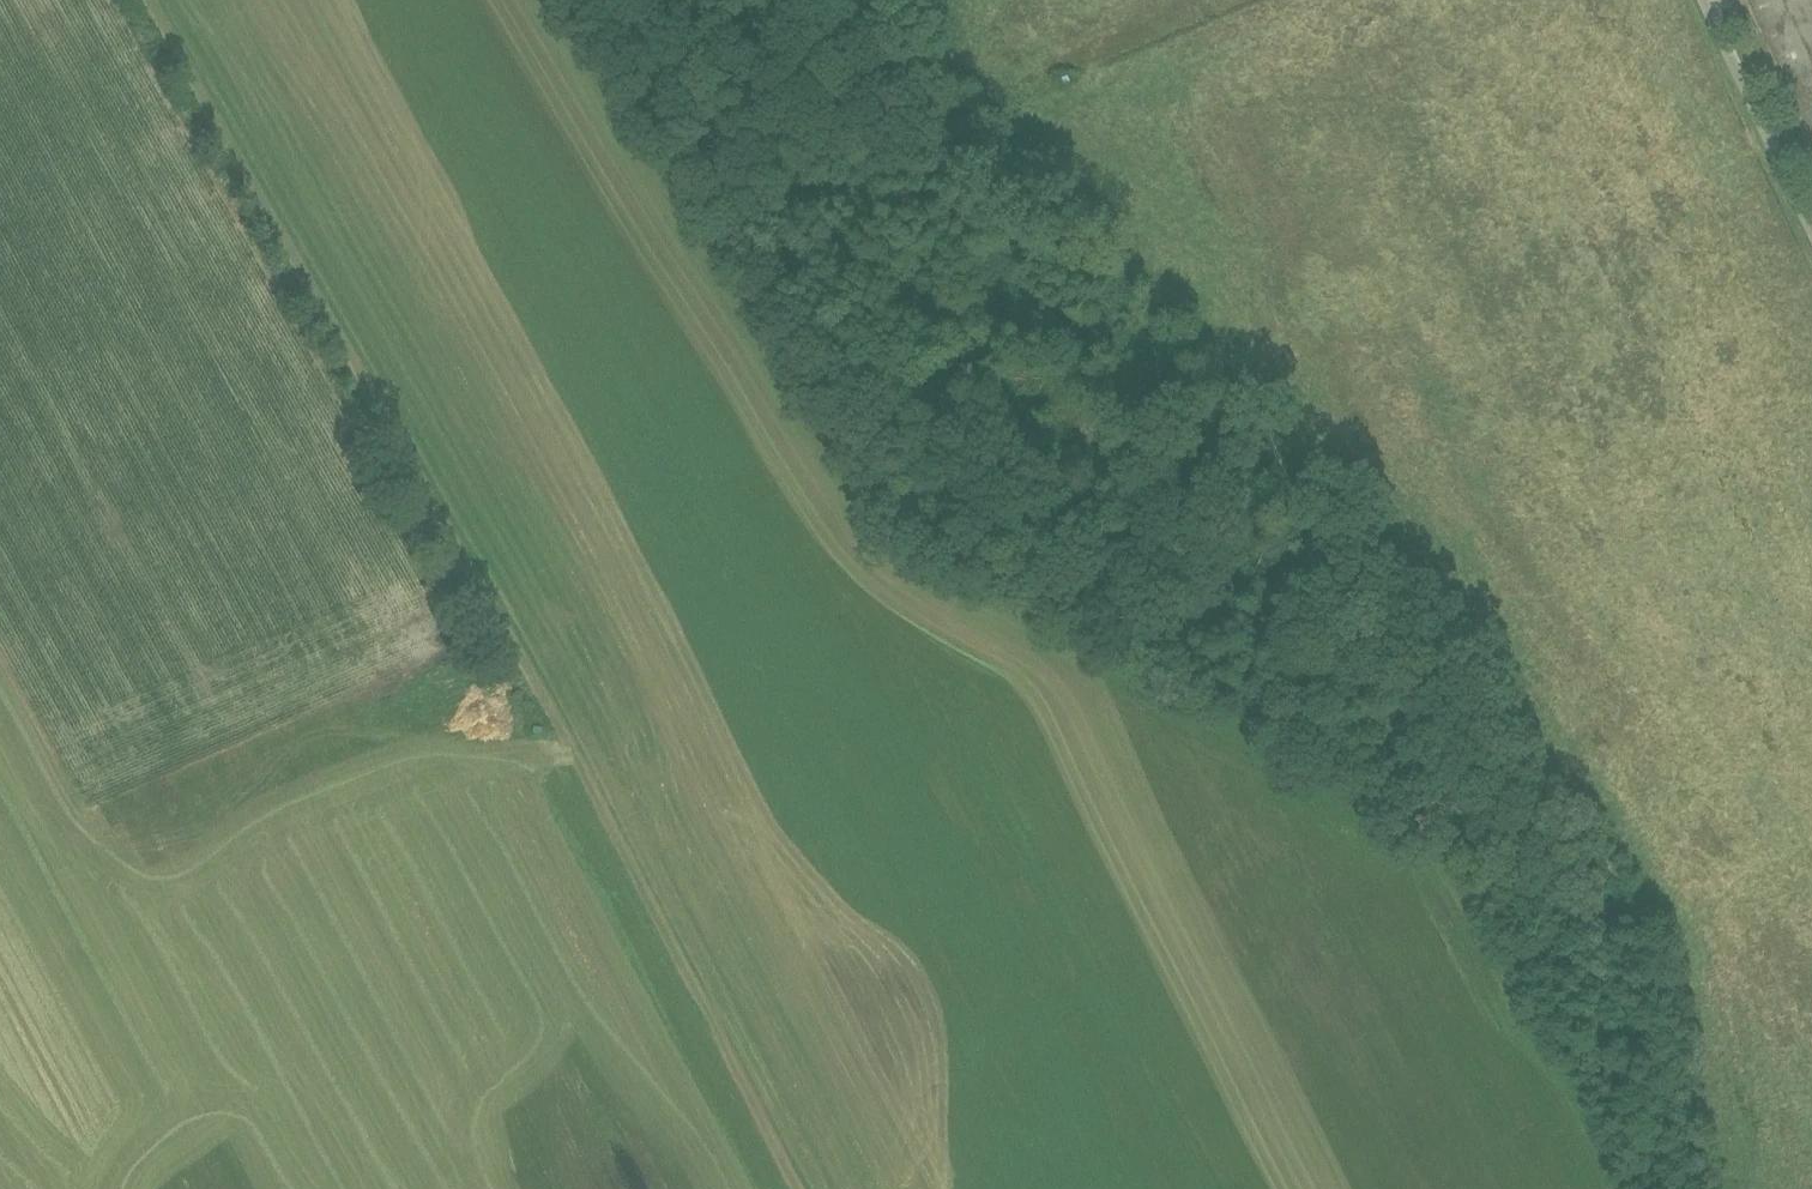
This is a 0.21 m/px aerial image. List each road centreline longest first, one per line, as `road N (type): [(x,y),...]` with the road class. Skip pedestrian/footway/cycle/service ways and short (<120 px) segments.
road 1 (unclassified): [(1811,239),(1696,0)]

